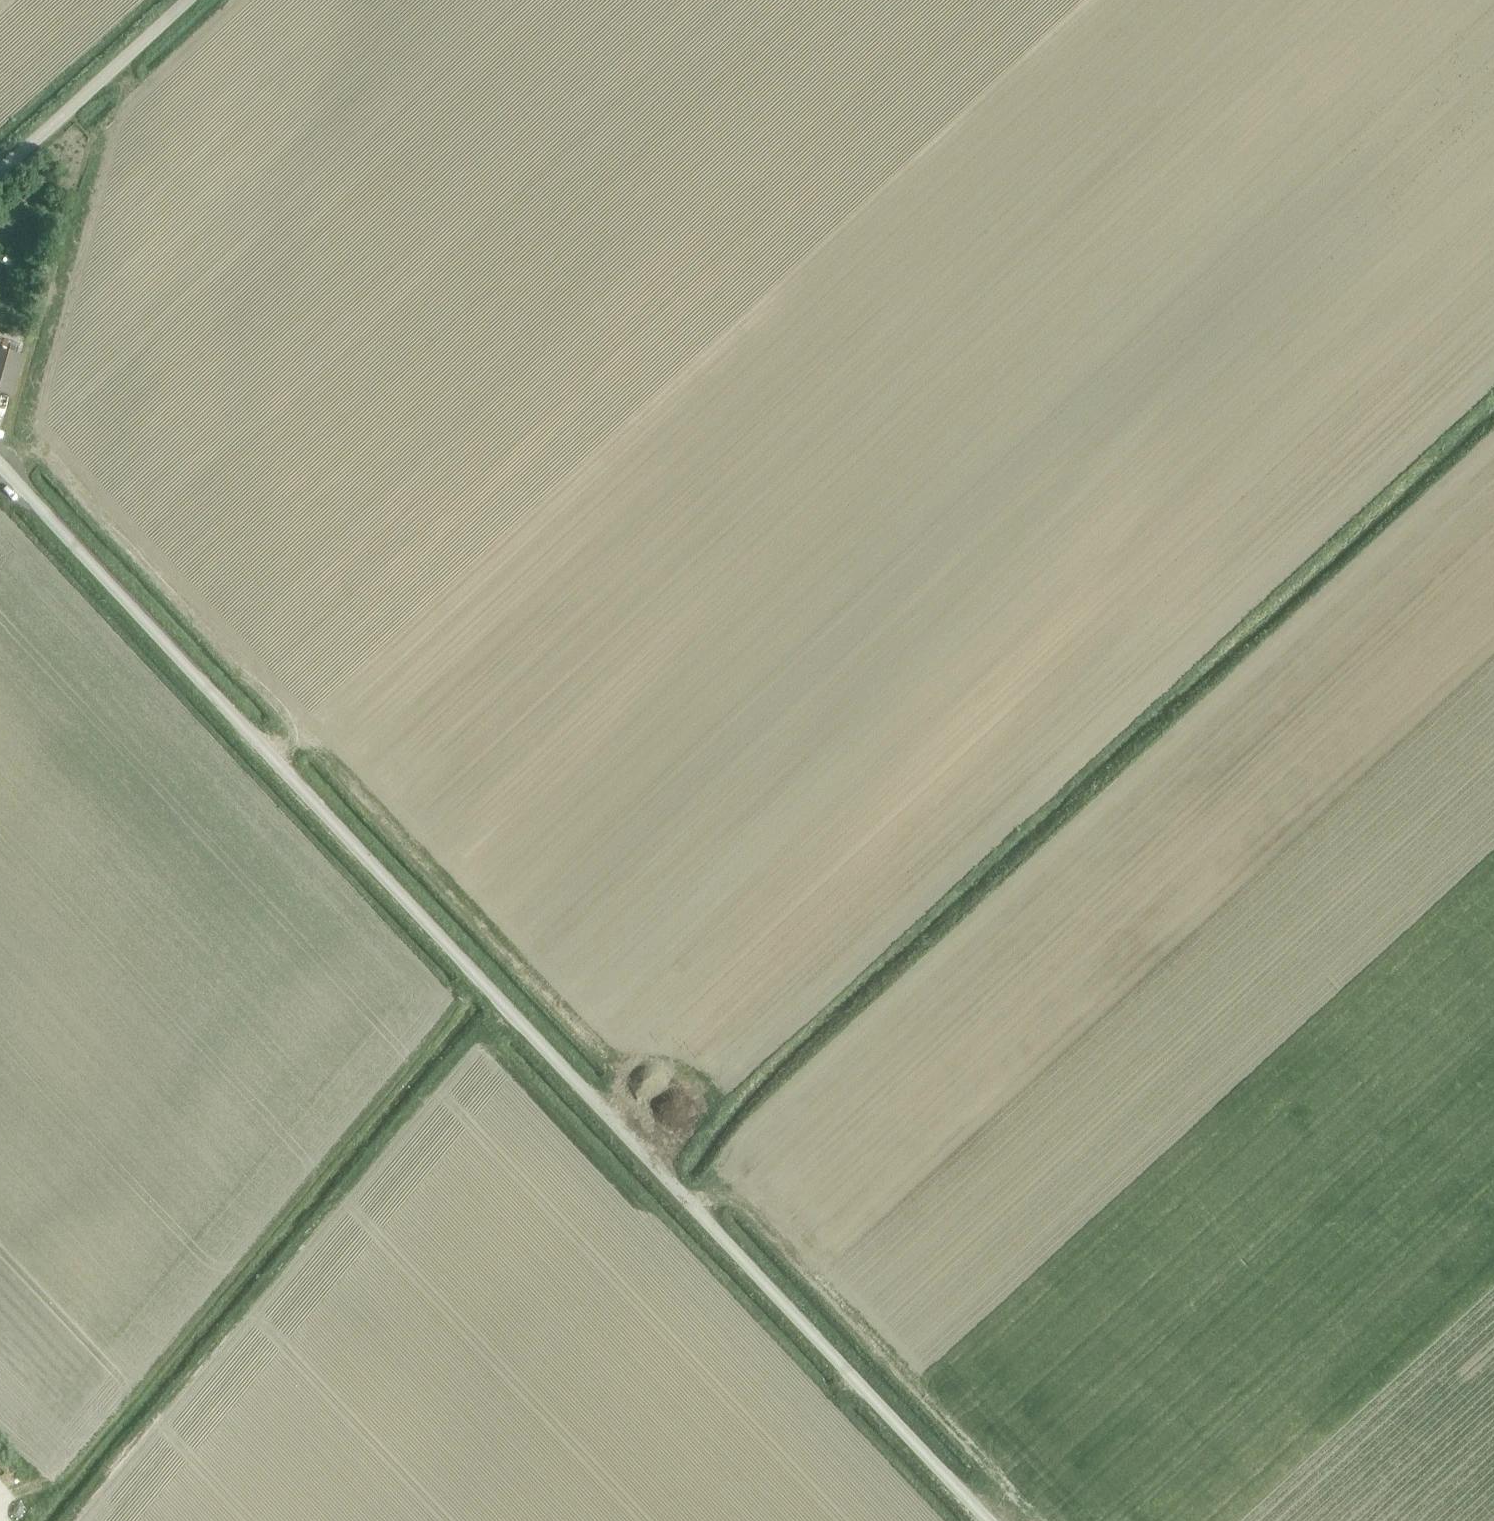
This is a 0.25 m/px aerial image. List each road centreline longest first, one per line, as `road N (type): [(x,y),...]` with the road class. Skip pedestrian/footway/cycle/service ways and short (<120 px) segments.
road 1 (unclassified): [(986,1520),(0,464)]
road 2 (unclassified): [(0,170),(184,0)]

